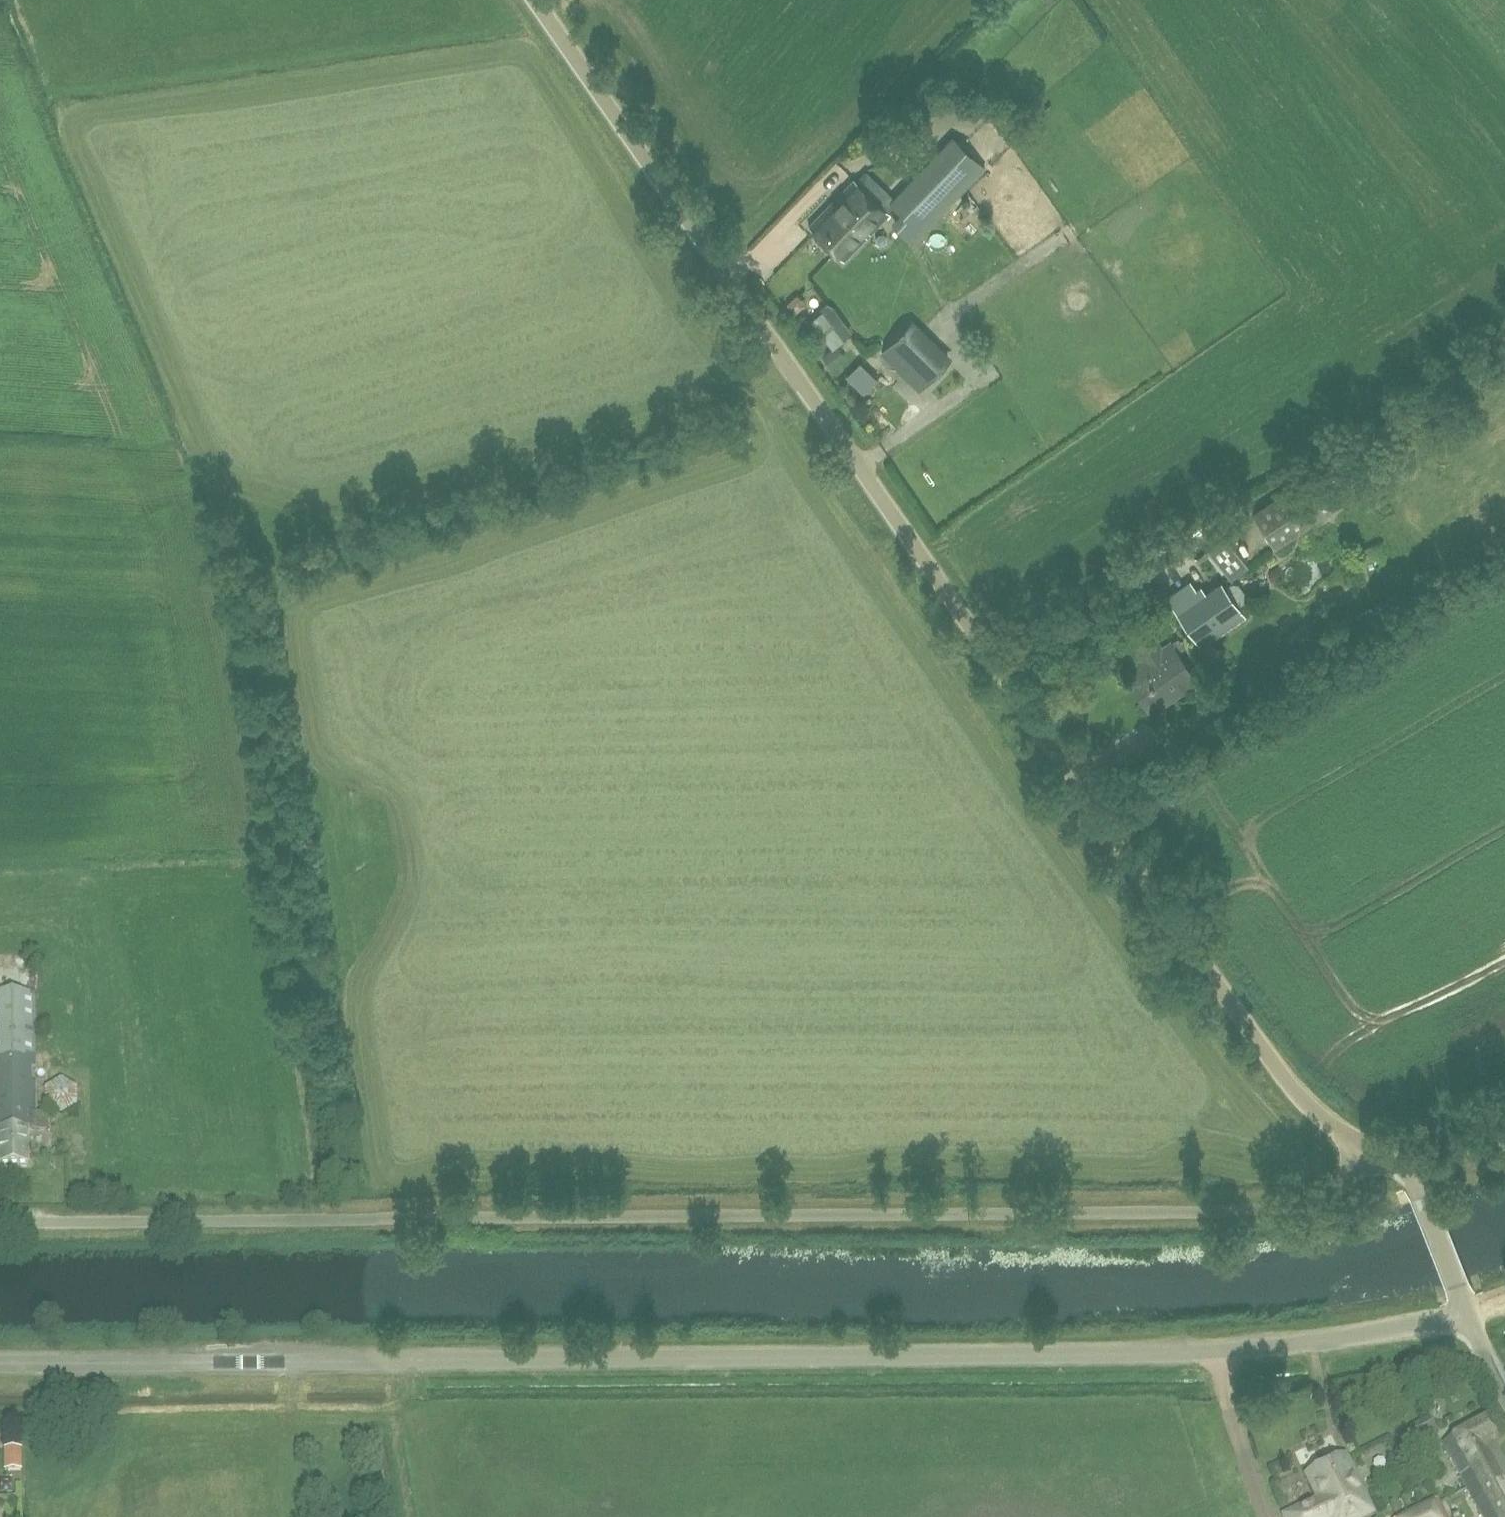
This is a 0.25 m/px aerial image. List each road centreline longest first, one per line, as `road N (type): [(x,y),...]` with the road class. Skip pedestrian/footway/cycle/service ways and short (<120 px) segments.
road 1 (unclassified): [(0,1364),(1174,1355),(1302,1345),(1467,1315)]
road 2 (unclassified): [(1376,1151),(1326,1122),(1280,1075),(532,0)]
road 3 (unclassified): [(0,1221),(1196,1212),(1321,1198),(1376,1151)]
road 4 (unclassified): [(1467,1315),(1417,1185),(1376,1151)]

